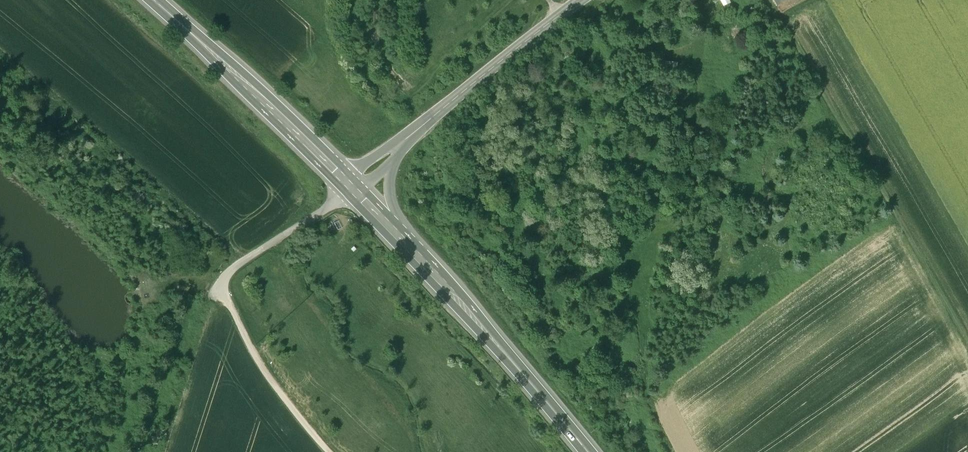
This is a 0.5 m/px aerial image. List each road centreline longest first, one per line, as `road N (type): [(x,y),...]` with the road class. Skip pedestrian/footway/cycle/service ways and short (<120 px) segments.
road 1 (track): [(351,186),(221,284),(267,375),(326,451)]
road 2 (track): [(926,265),(770,0)]
road 3 (primary): [(588,451),(392,229)]
road 4 (primary): [(152,0),(351,186)]
road 5 (tertiary): [(580,0),(405,141)]
road 6 (track): [(412,93),(509,0)]
road 7 (track): [(105,126),(217,57)]

